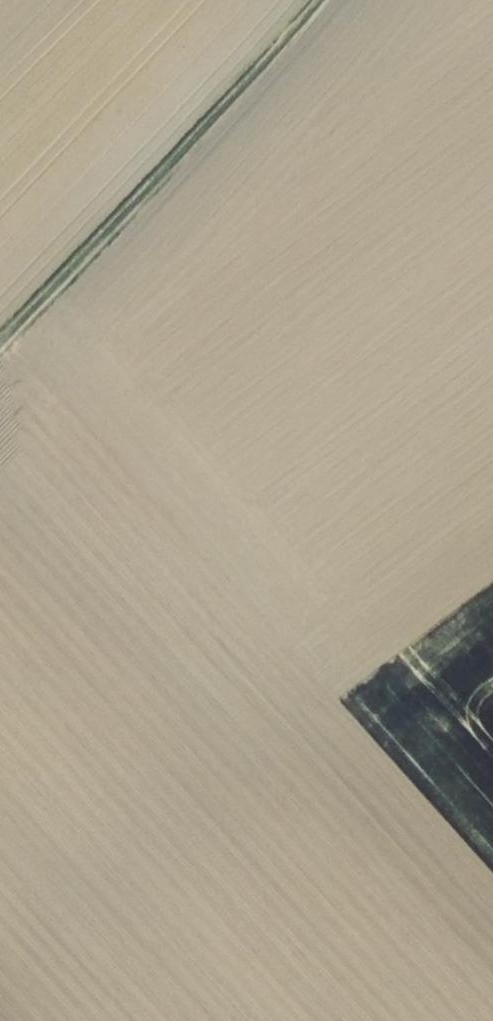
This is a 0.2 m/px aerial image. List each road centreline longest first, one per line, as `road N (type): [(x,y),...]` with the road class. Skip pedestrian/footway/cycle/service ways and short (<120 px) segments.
road 1 (track): [(0,348),(314,0)]

